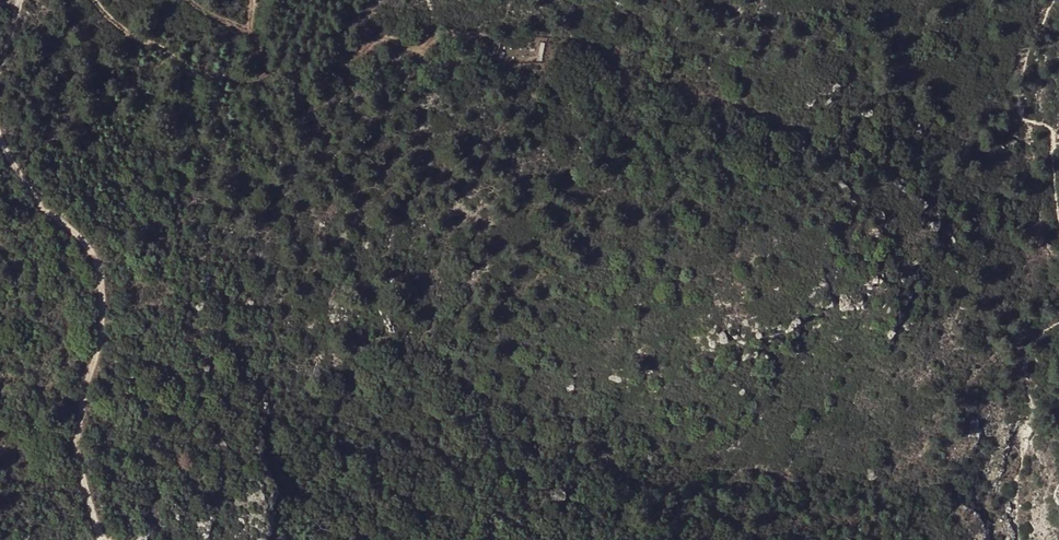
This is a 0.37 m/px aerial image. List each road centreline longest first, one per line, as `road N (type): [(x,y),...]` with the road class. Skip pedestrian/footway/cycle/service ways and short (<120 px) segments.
road 1 (track): [(0,132),(19,182),(41,210),(95,253),(102,336),(77,427),(78,466),(104,539)]

